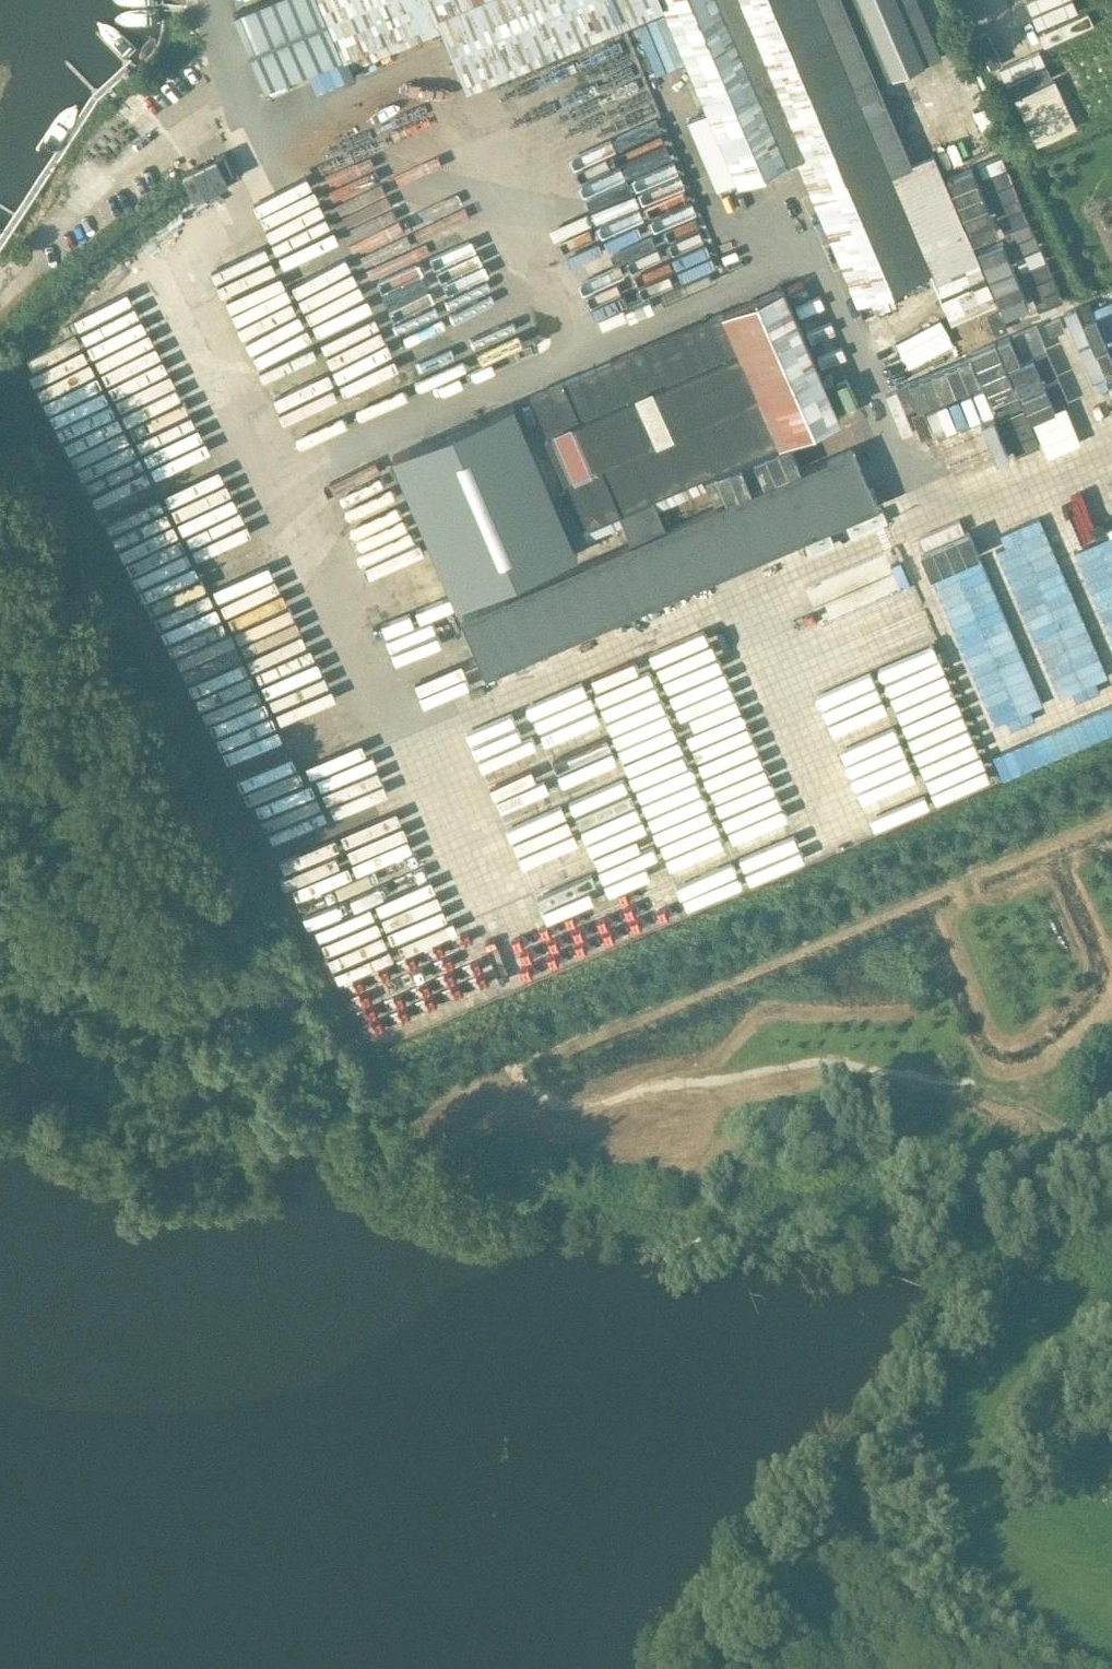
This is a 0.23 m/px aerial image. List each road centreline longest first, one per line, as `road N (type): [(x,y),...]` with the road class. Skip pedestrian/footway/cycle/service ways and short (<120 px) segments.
road 1 (track): [(533,1067),(1111,807)]

